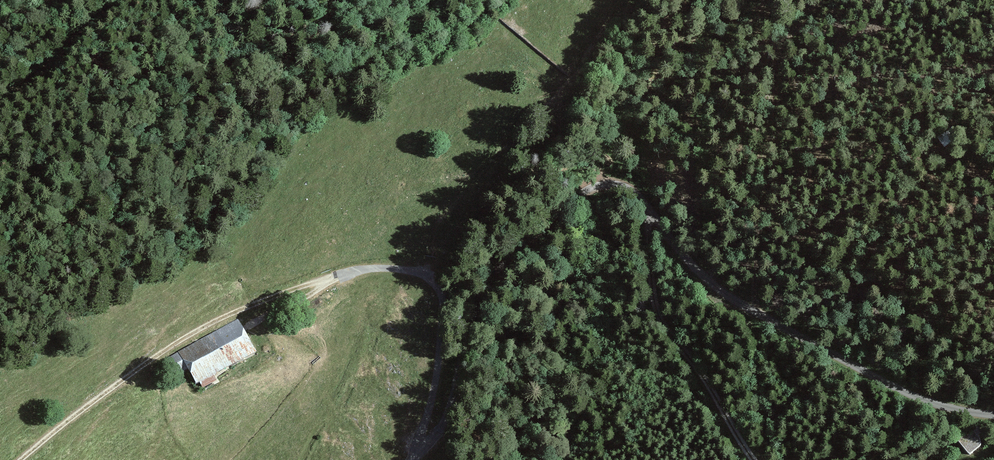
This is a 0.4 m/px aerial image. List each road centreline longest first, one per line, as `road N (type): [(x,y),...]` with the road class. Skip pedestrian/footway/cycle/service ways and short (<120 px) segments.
road 1 (unclassified): [(993,414),(917,397),(725,296),(638,198),(604,184),(583,191),(499,270),(473,321),(446,419),(420,454)]
road 2 (track): [(337,276),(231,315),(161,355),(24,459)]
road 3 (track): [(641,0),(447,216),(426,277)]
road 4 (track): [(755,459),(654,308),(647,210)]
road 5 (unclassified): [(426,277),(443,303),(420,454)]
road 6 (track): [(126,0),(0,109)]

